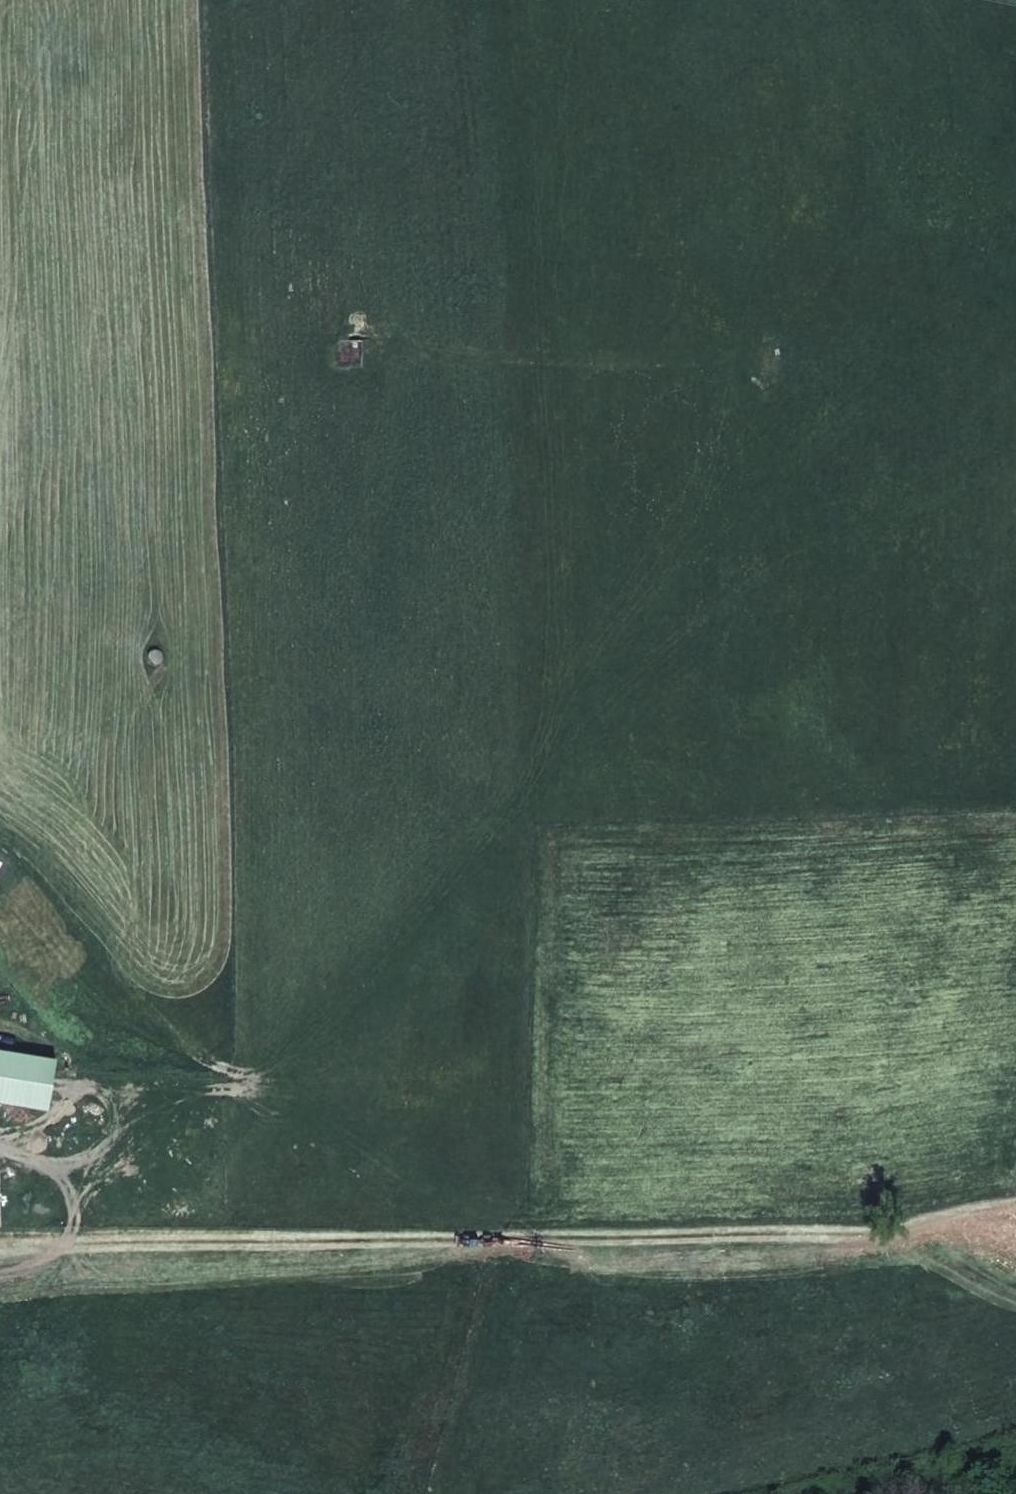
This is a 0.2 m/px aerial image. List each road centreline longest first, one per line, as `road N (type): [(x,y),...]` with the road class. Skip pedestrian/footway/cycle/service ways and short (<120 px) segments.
road 1 (unknown): [(0,1080),(78,1073),(619,1119),(973,1056),(1001,996),(1011,891)]

